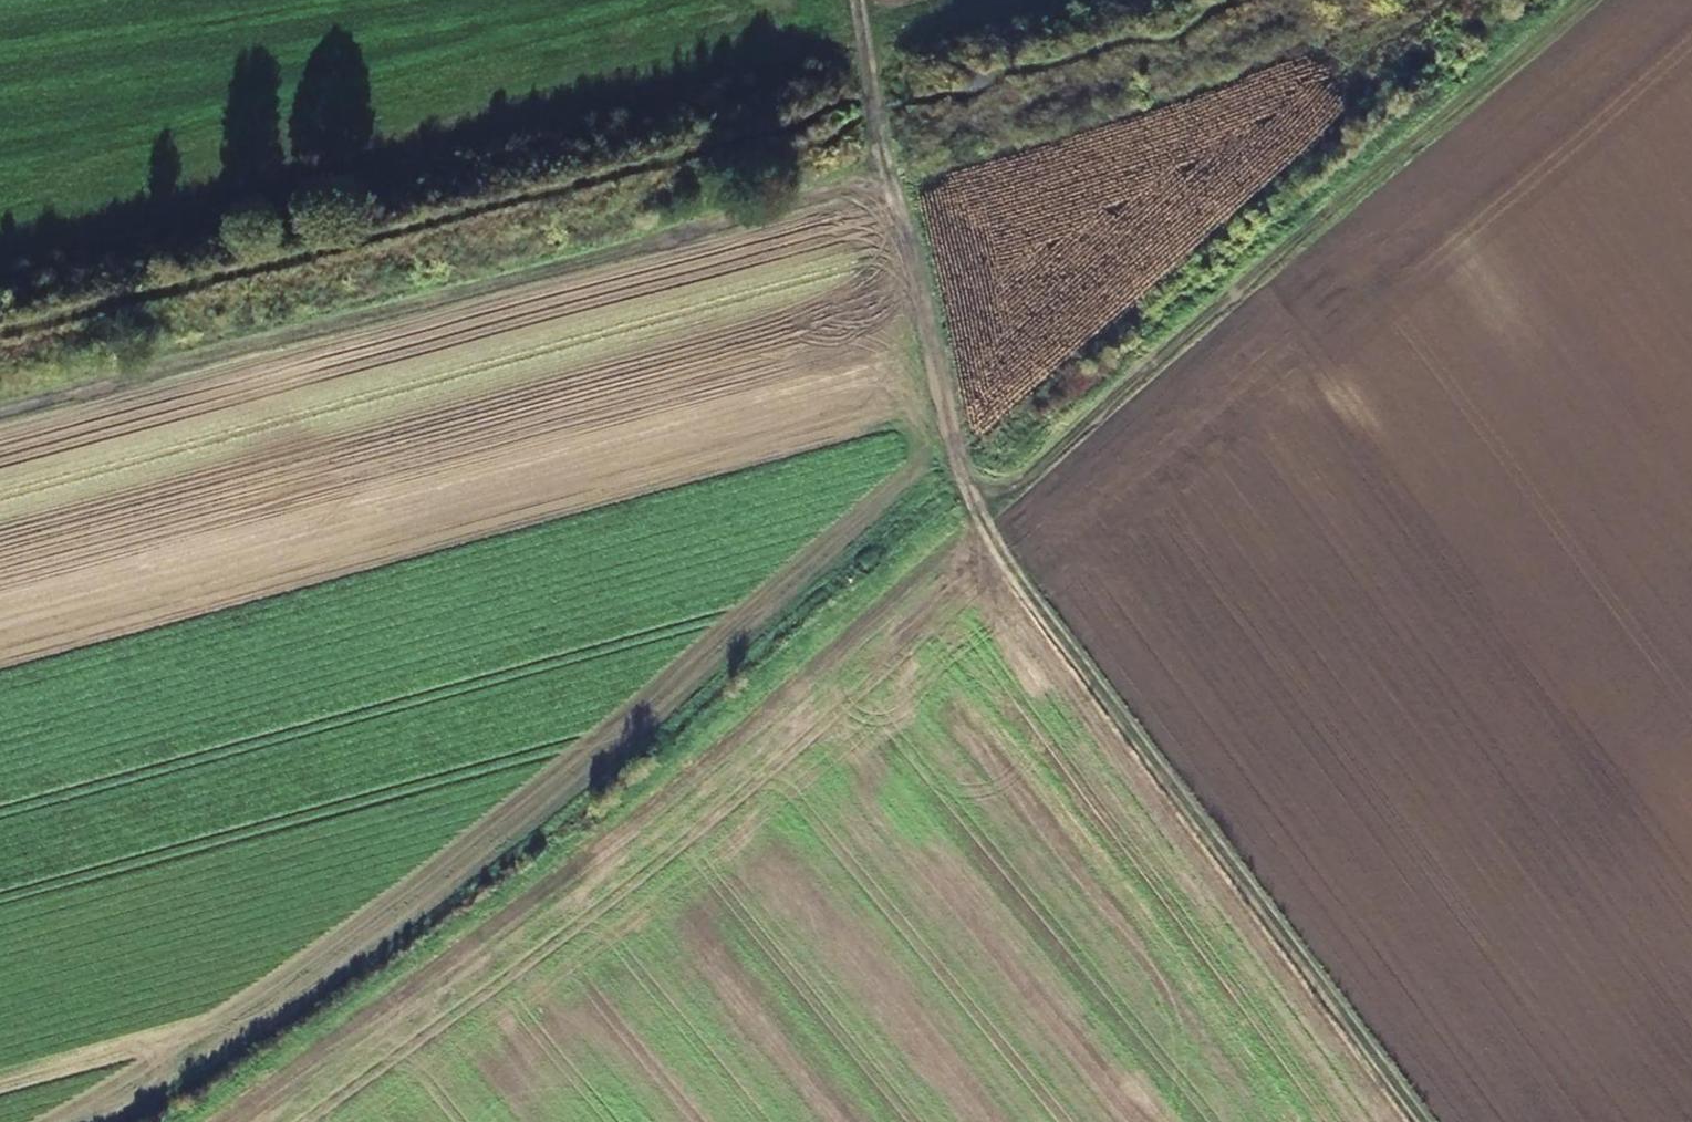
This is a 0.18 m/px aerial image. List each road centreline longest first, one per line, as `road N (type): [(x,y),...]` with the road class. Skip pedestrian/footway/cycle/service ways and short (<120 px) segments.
road 1 (track): [(879,183),(910,252),(952,456),(977,497),(1036,469),(1198,319),(1284,257),(1579,0)]
road 2 (track): [(864,0),(879,102),(879,183),(0,417)]
road 3 (track): [(1422,1121),(974,513),(977,497)]

